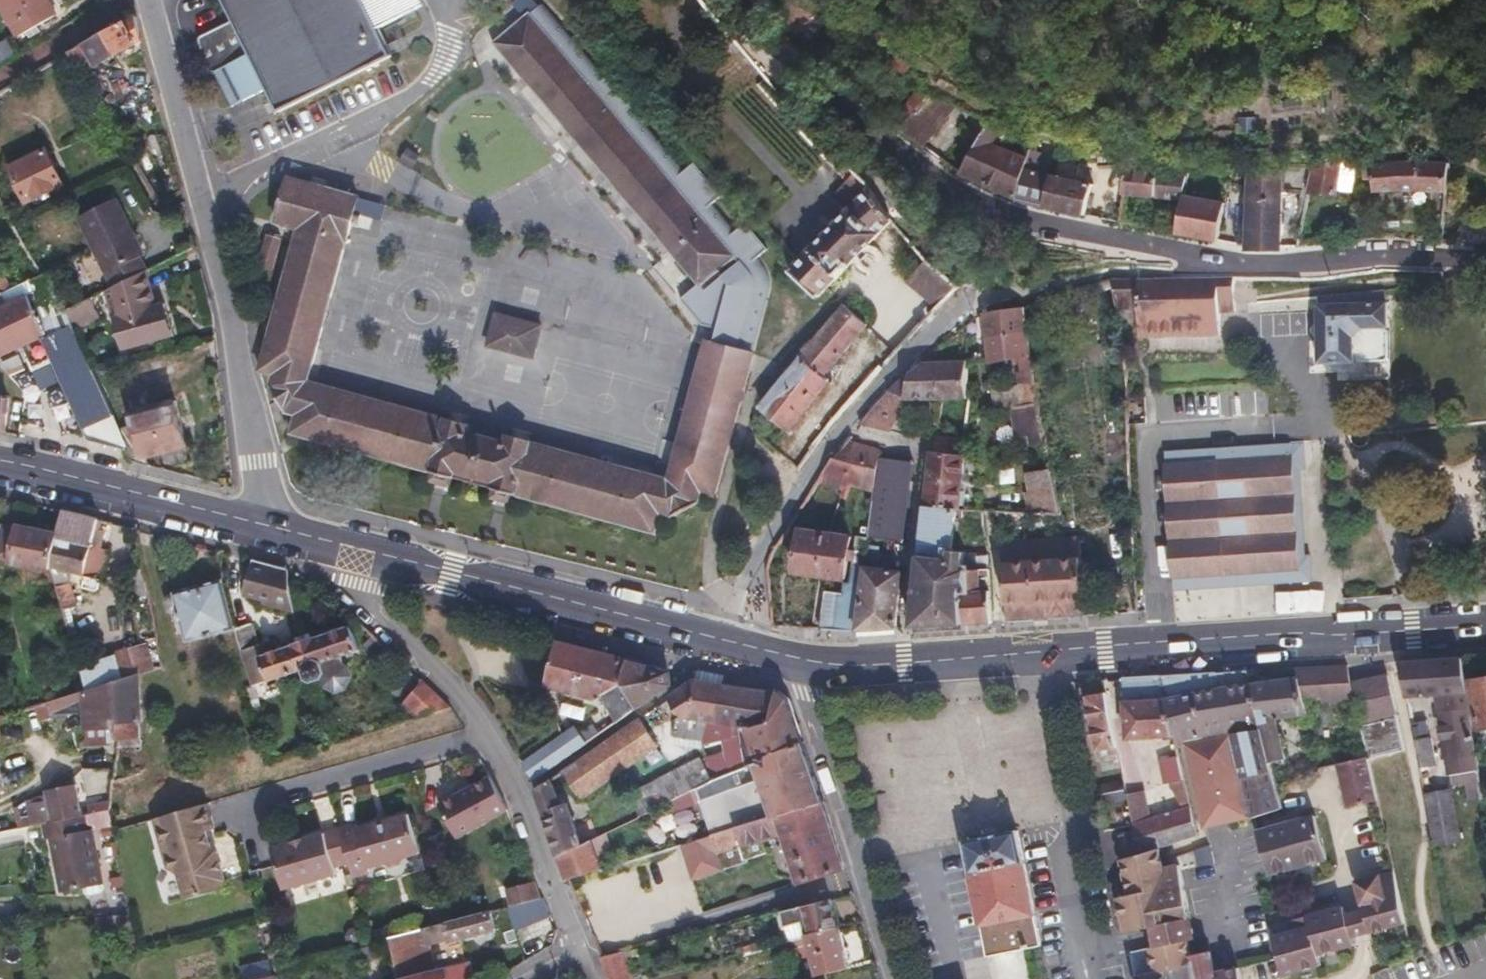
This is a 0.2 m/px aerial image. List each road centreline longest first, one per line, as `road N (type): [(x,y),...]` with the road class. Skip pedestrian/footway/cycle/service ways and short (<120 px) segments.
road 1 (primary): [(1485,626),(841,665),(723,638)]
road 2 (residential): [(142,0),(261,461),(261,523)]
road 3 (residential): [(952,310),(842,427),(761,534),(723,638)]
road 4 (primary): [(723,638),(364,549)]
road 5 (primary): [(261,523),(0,460)]
road 6 (residential): [(484,734),(234,808)]
road 7 (residential): [(484,734),(575,955)]
road 8 (residential): [(364,549),(359,584),(484,734)]

